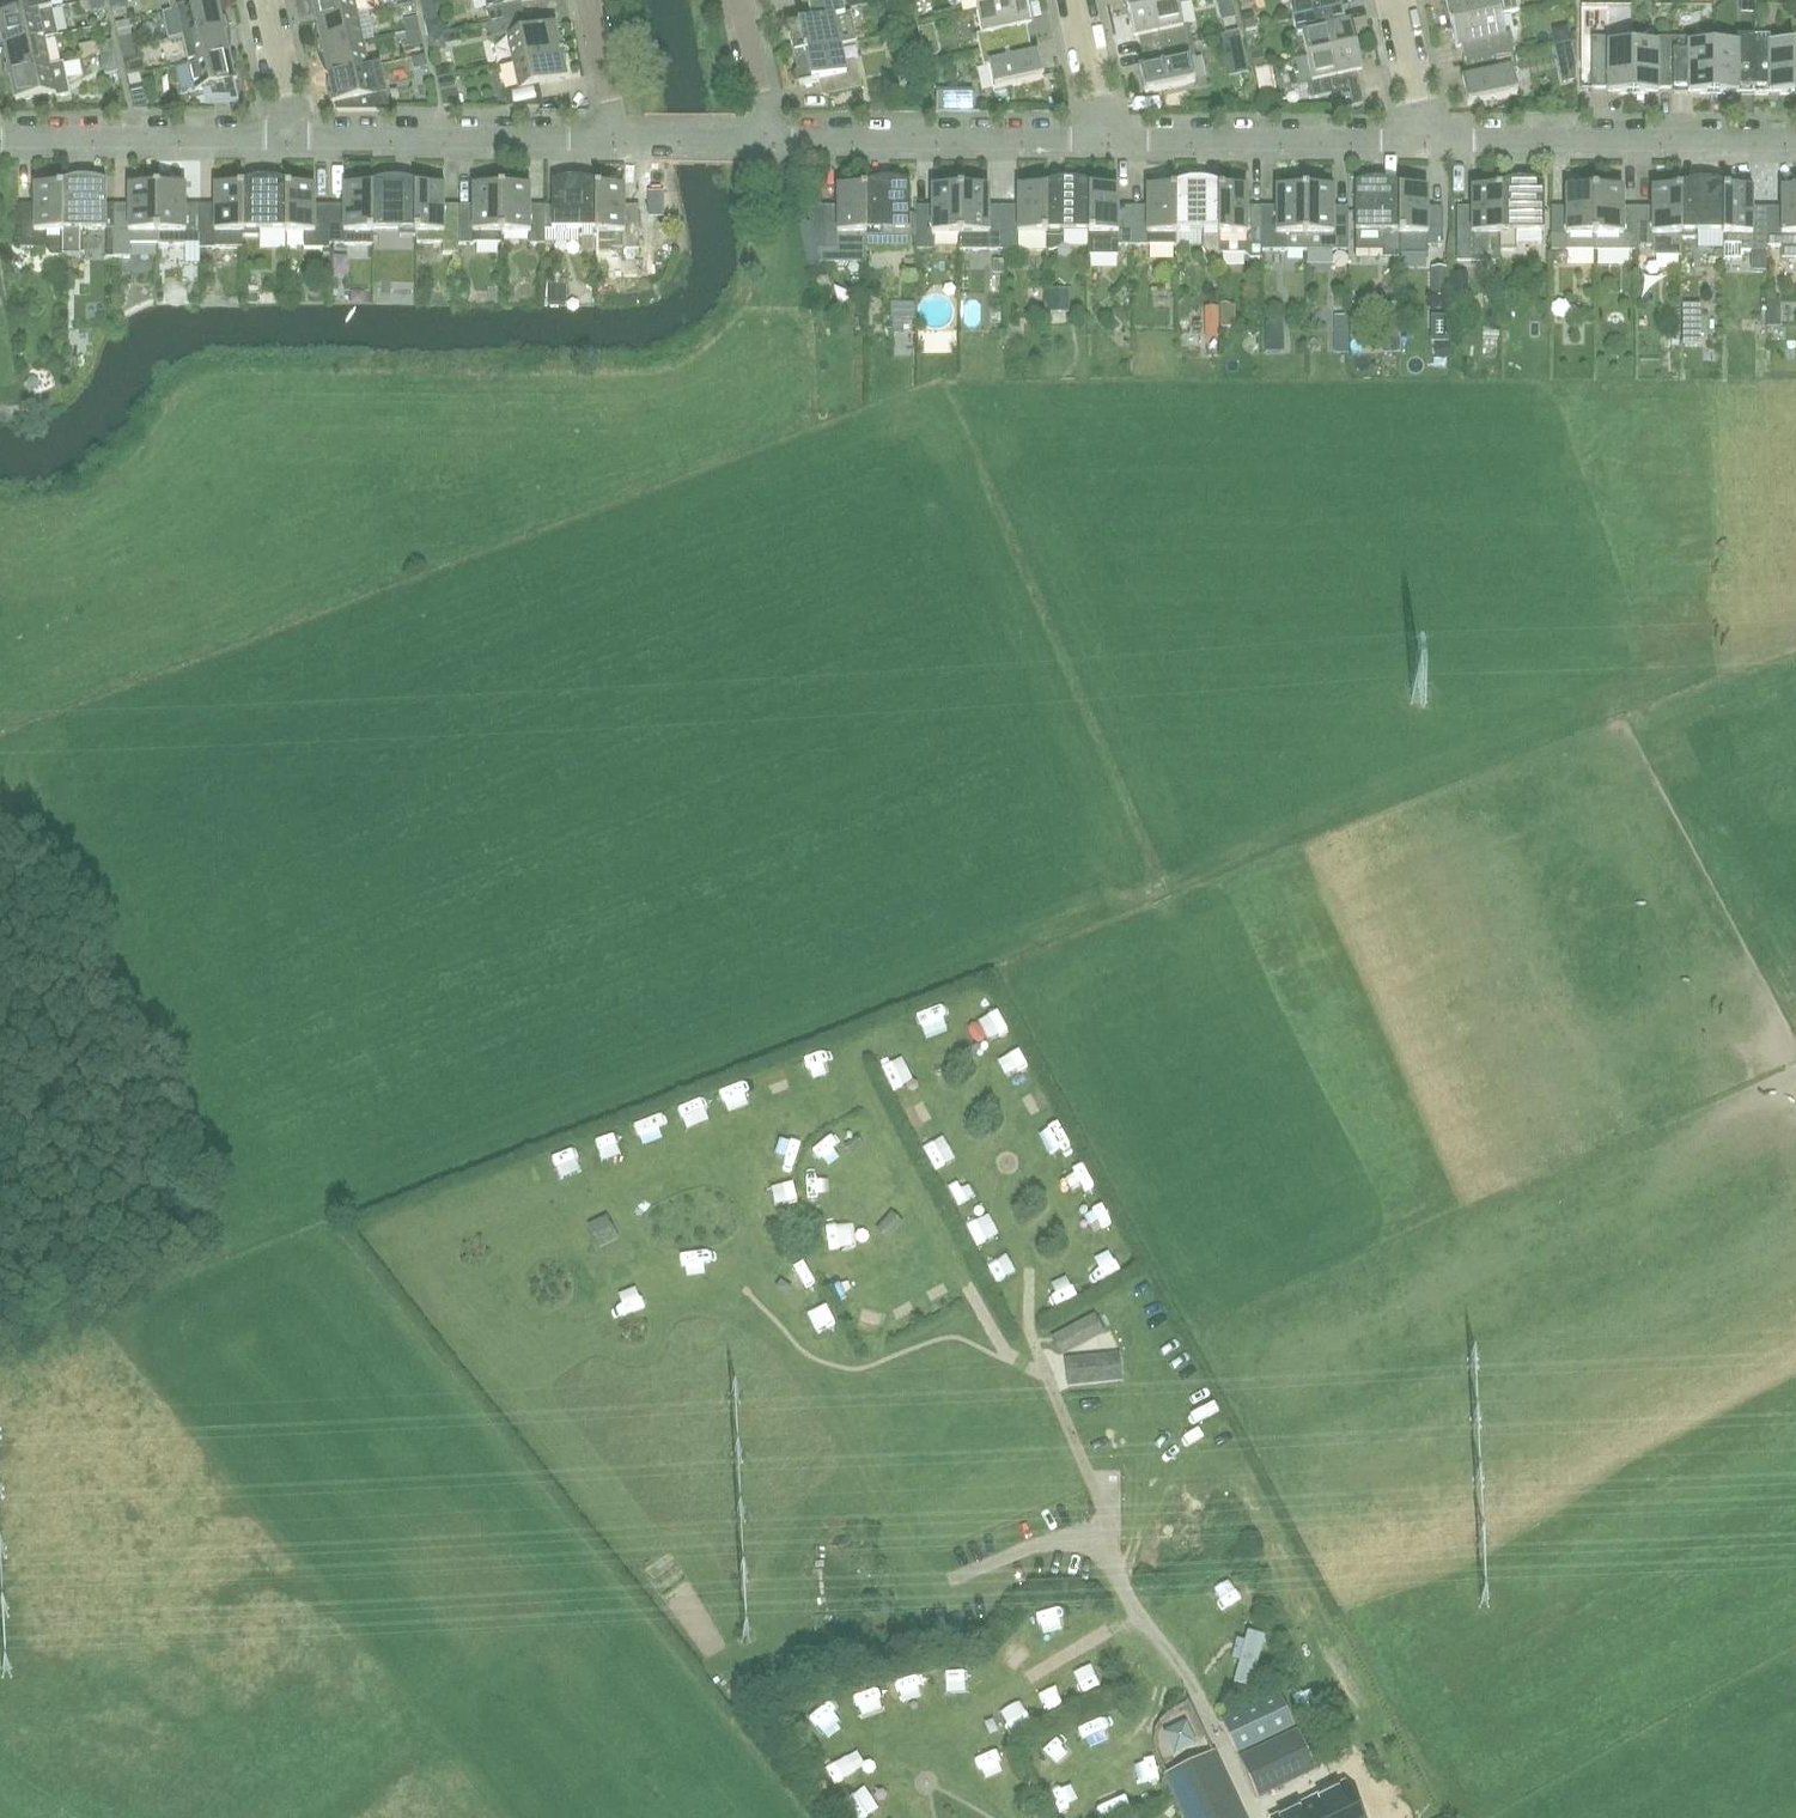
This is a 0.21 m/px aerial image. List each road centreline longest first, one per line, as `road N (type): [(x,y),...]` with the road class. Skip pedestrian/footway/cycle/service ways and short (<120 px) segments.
road 1 (residential): [(1795,140),(1417,134)]
road 2 (residential): [(1096,132),(773,135)]
road 3 (residential): [(1417,134),(1096,132)]
road 4 (residential): [(608,135),(292,133)]
road 5 (residential): [(292,133),(0,126)]
road 6 (residential): [(773,135),(741,0)]
road 7 (residential): [(608,135),(582,0)]
road 8 (residential): [(1417,134),(1392,0)]
road 9 (residential): [(292,133),(266,0)]
road 10 (residential): [(1096,132),(1069,0)]

